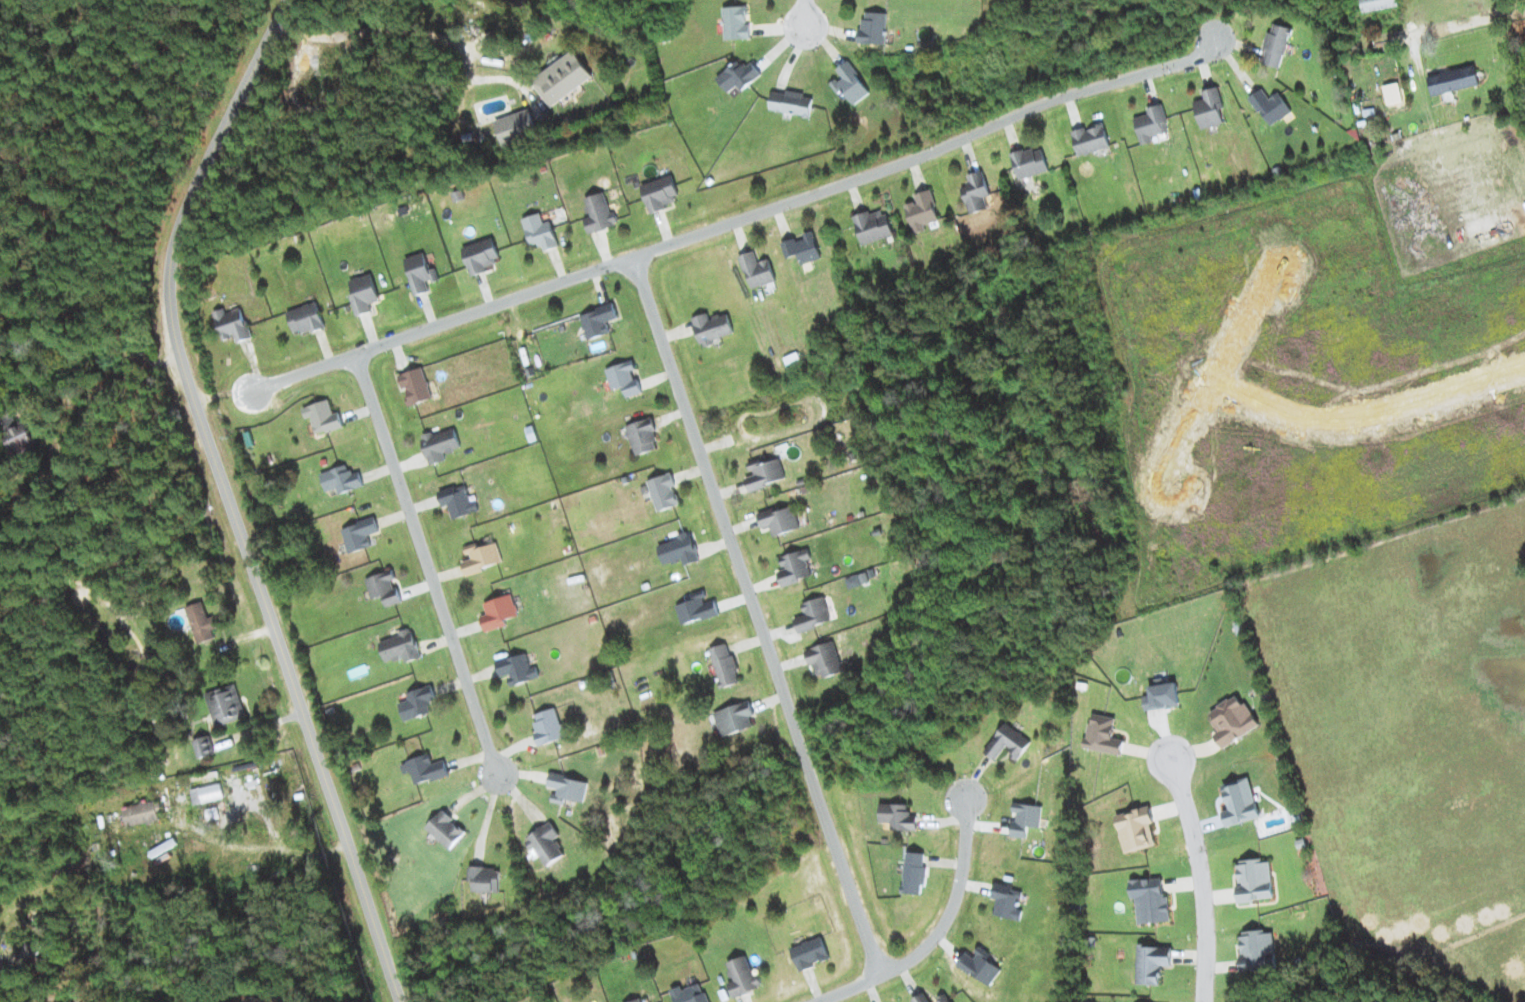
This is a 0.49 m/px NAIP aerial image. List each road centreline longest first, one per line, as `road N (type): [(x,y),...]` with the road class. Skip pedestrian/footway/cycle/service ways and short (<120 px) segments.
road 1 (residential): [(400,1001),(187,379),(168,287),(189,199),(288,0)]
road 2 (residential): [(1220,36),(1194,58),(1036,104),(863,175),(253,392)]
road 3 (residential): [(879,976),(634,255)]
road 4 (residential): [(354,353),(495,774)]
road 5 (residential): [(1524,367),(1346,420),(1287,413),(1214,378)]
road 6 (residential): [(816,1001),(911,959),(943,925),(962,867),(968,797)]
road 7 (residential): [(1168,759),(1197,857),(1204,1001)]
road 8 (residential): [(1282,277),(1261,286),(1171,465),(1175,484)]

